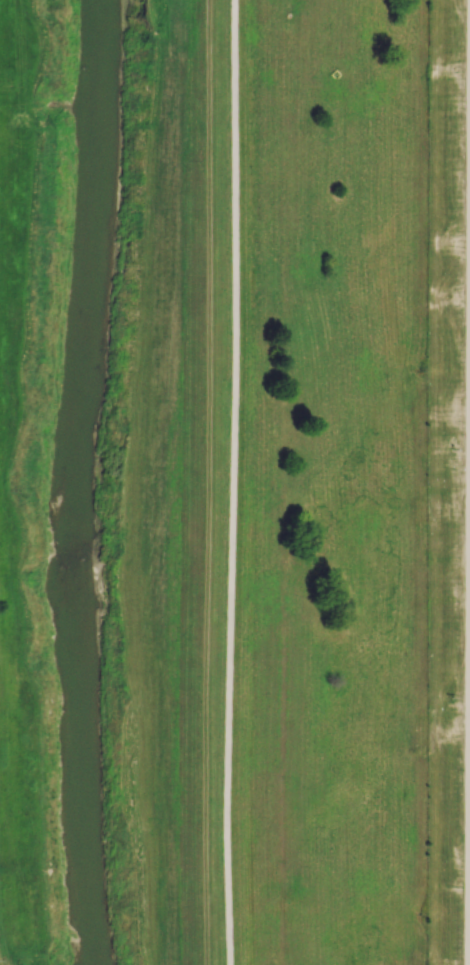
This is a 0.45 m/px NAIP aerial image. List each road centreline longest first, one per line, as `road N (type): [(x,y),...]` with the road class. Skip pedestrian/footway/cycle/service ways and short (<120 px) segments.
road 1 (track): [(207,0),(205,964)]

